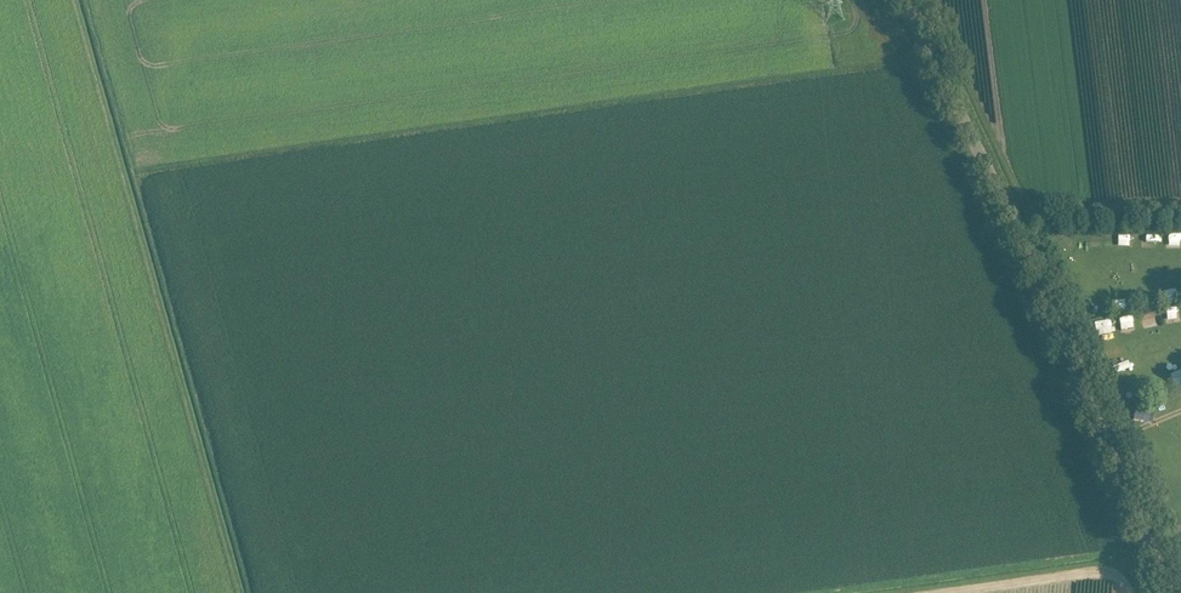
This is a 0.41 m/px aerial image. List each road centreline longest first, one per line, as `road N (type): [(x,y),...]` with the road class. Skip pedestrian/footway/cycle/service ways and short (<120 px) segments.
road 1 (unclassified): [(1171,592),(907,0)]

